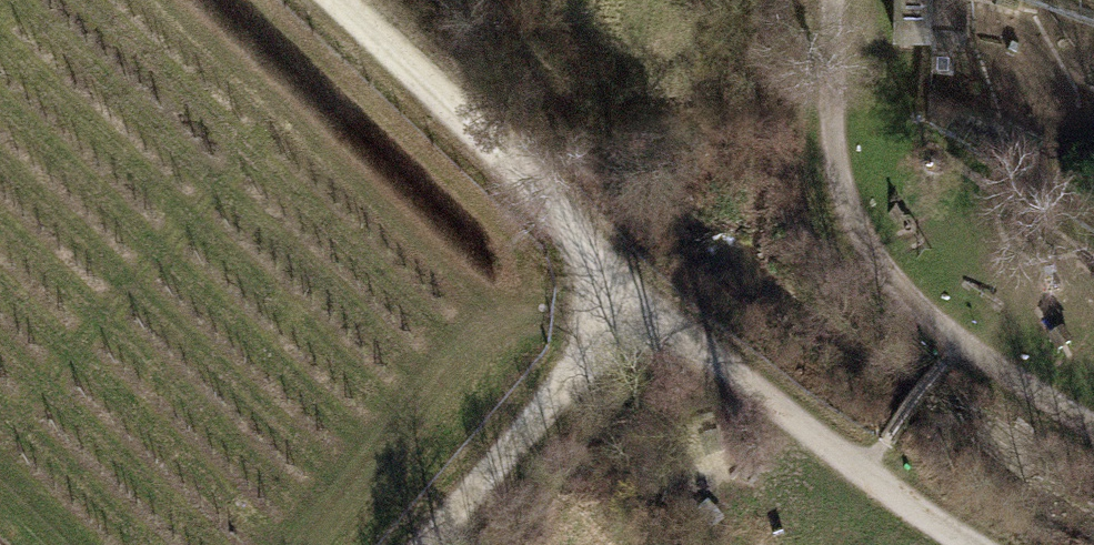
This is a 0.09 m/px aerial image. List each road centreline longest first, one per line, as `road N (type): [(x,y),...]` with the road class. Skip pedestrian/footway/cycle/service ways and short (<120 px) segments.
road 1 (track): [(1093,420),(959,340),(891,283),(844,204),(831,116),(832,0)]
road 2 (track): [(633,302),(710,364),(984,544)]
road 3 (track): [(338,0),(633,302)]
road 4 (track): [(423,544),(633,302)]

